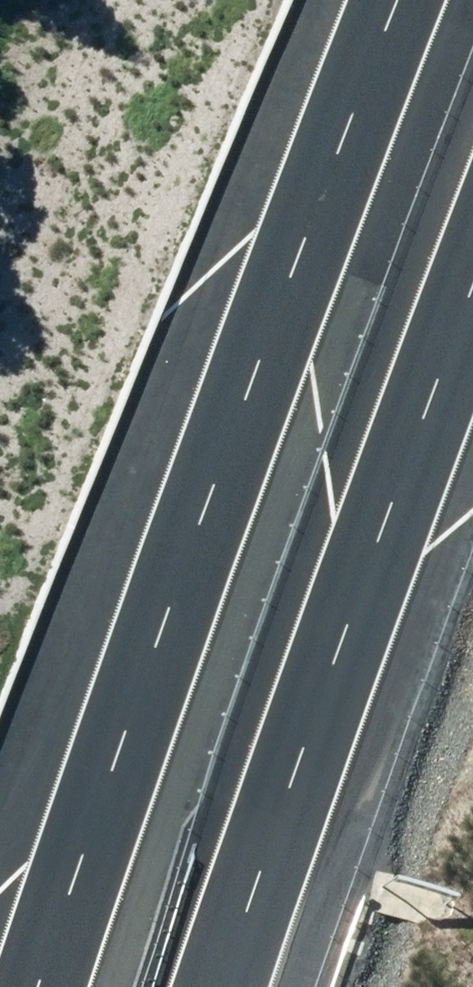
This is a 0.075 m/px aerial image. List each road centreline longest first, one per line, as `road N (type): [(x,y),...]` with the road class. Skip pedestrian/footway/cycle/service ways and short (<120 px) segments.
road 1 (motorway): [(56,986),(212,515),(407,0)]
road 2 (motorway): [(472,316),(350,632),(231,986)]

